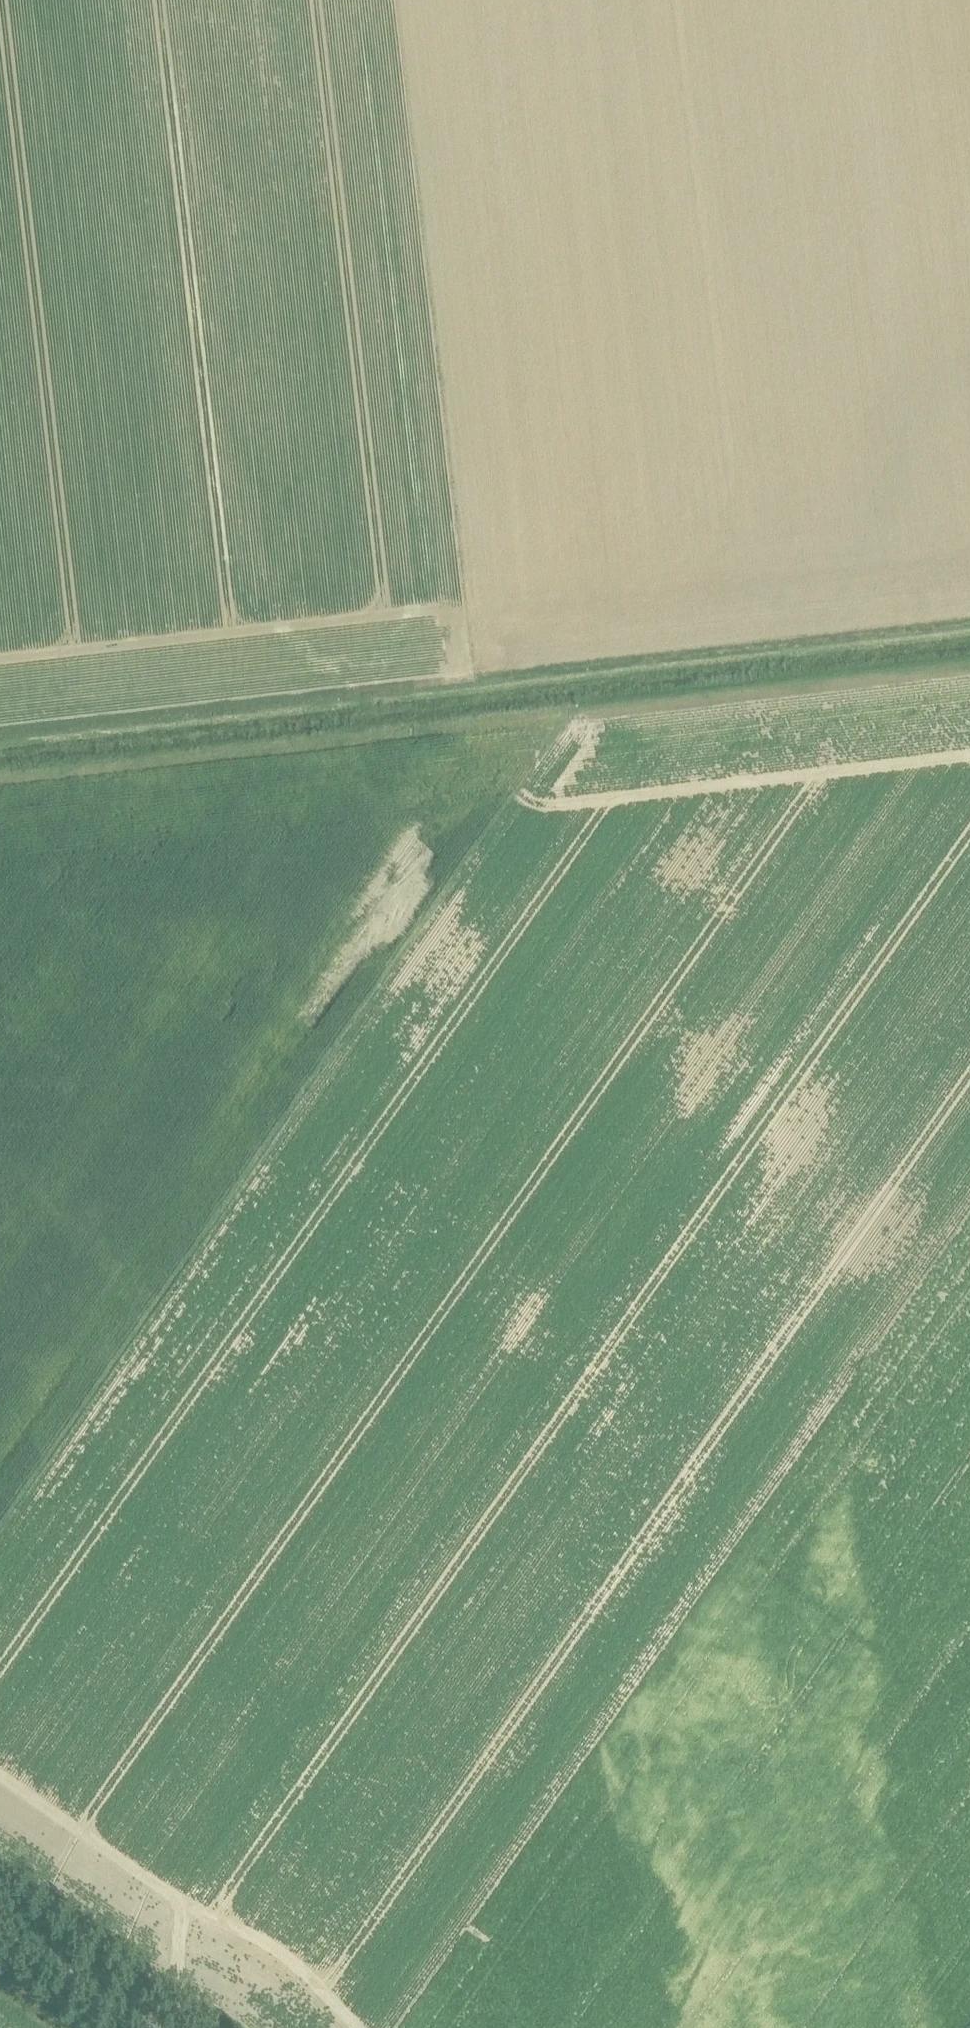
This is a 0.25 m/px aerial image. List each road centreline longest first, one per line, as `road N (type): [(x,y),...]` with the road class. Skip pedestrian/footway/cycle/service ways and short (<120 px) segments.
road 1 (tertiary): [(140,2027),(0,1929)]

